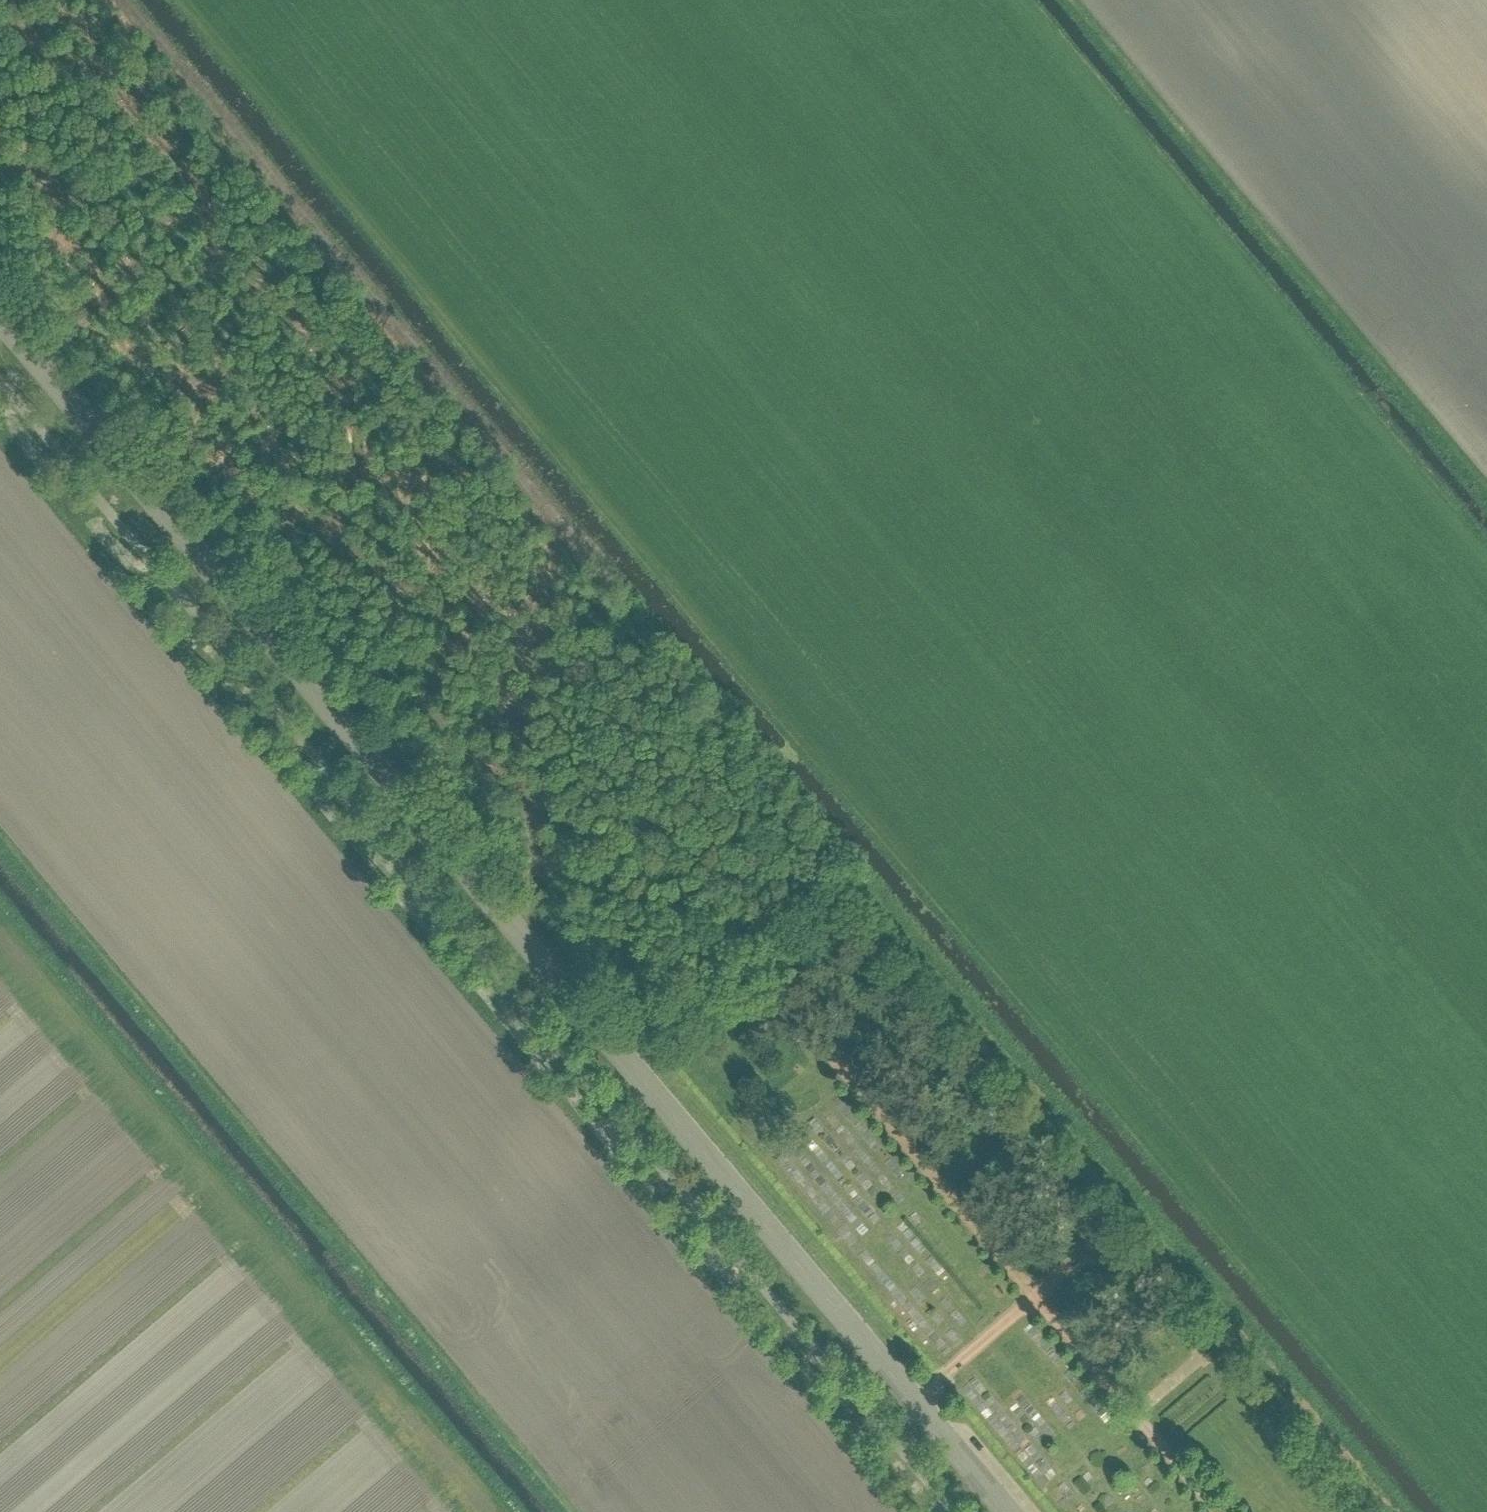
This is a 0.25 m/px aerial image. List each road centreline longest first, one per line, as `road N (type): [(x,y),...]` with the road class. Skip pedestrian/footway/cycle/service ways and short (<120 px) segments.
road 1 (tertiary): [(1008,1511),(0,318)]

